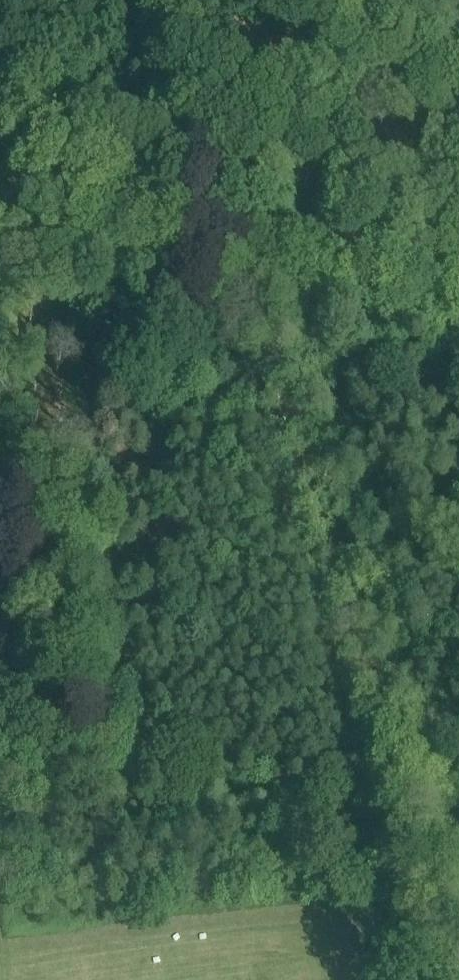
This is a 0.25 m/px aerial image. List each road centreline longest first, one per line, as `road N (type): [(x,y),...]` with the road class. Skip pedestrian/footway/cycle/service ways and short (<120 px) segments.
road 1 (track): [(457,979),(240,234),(400,0)]
road 2 (track): [(61,708),(36,414),(33,200)]
road 3 (track): [(0,194),(458,270)]

